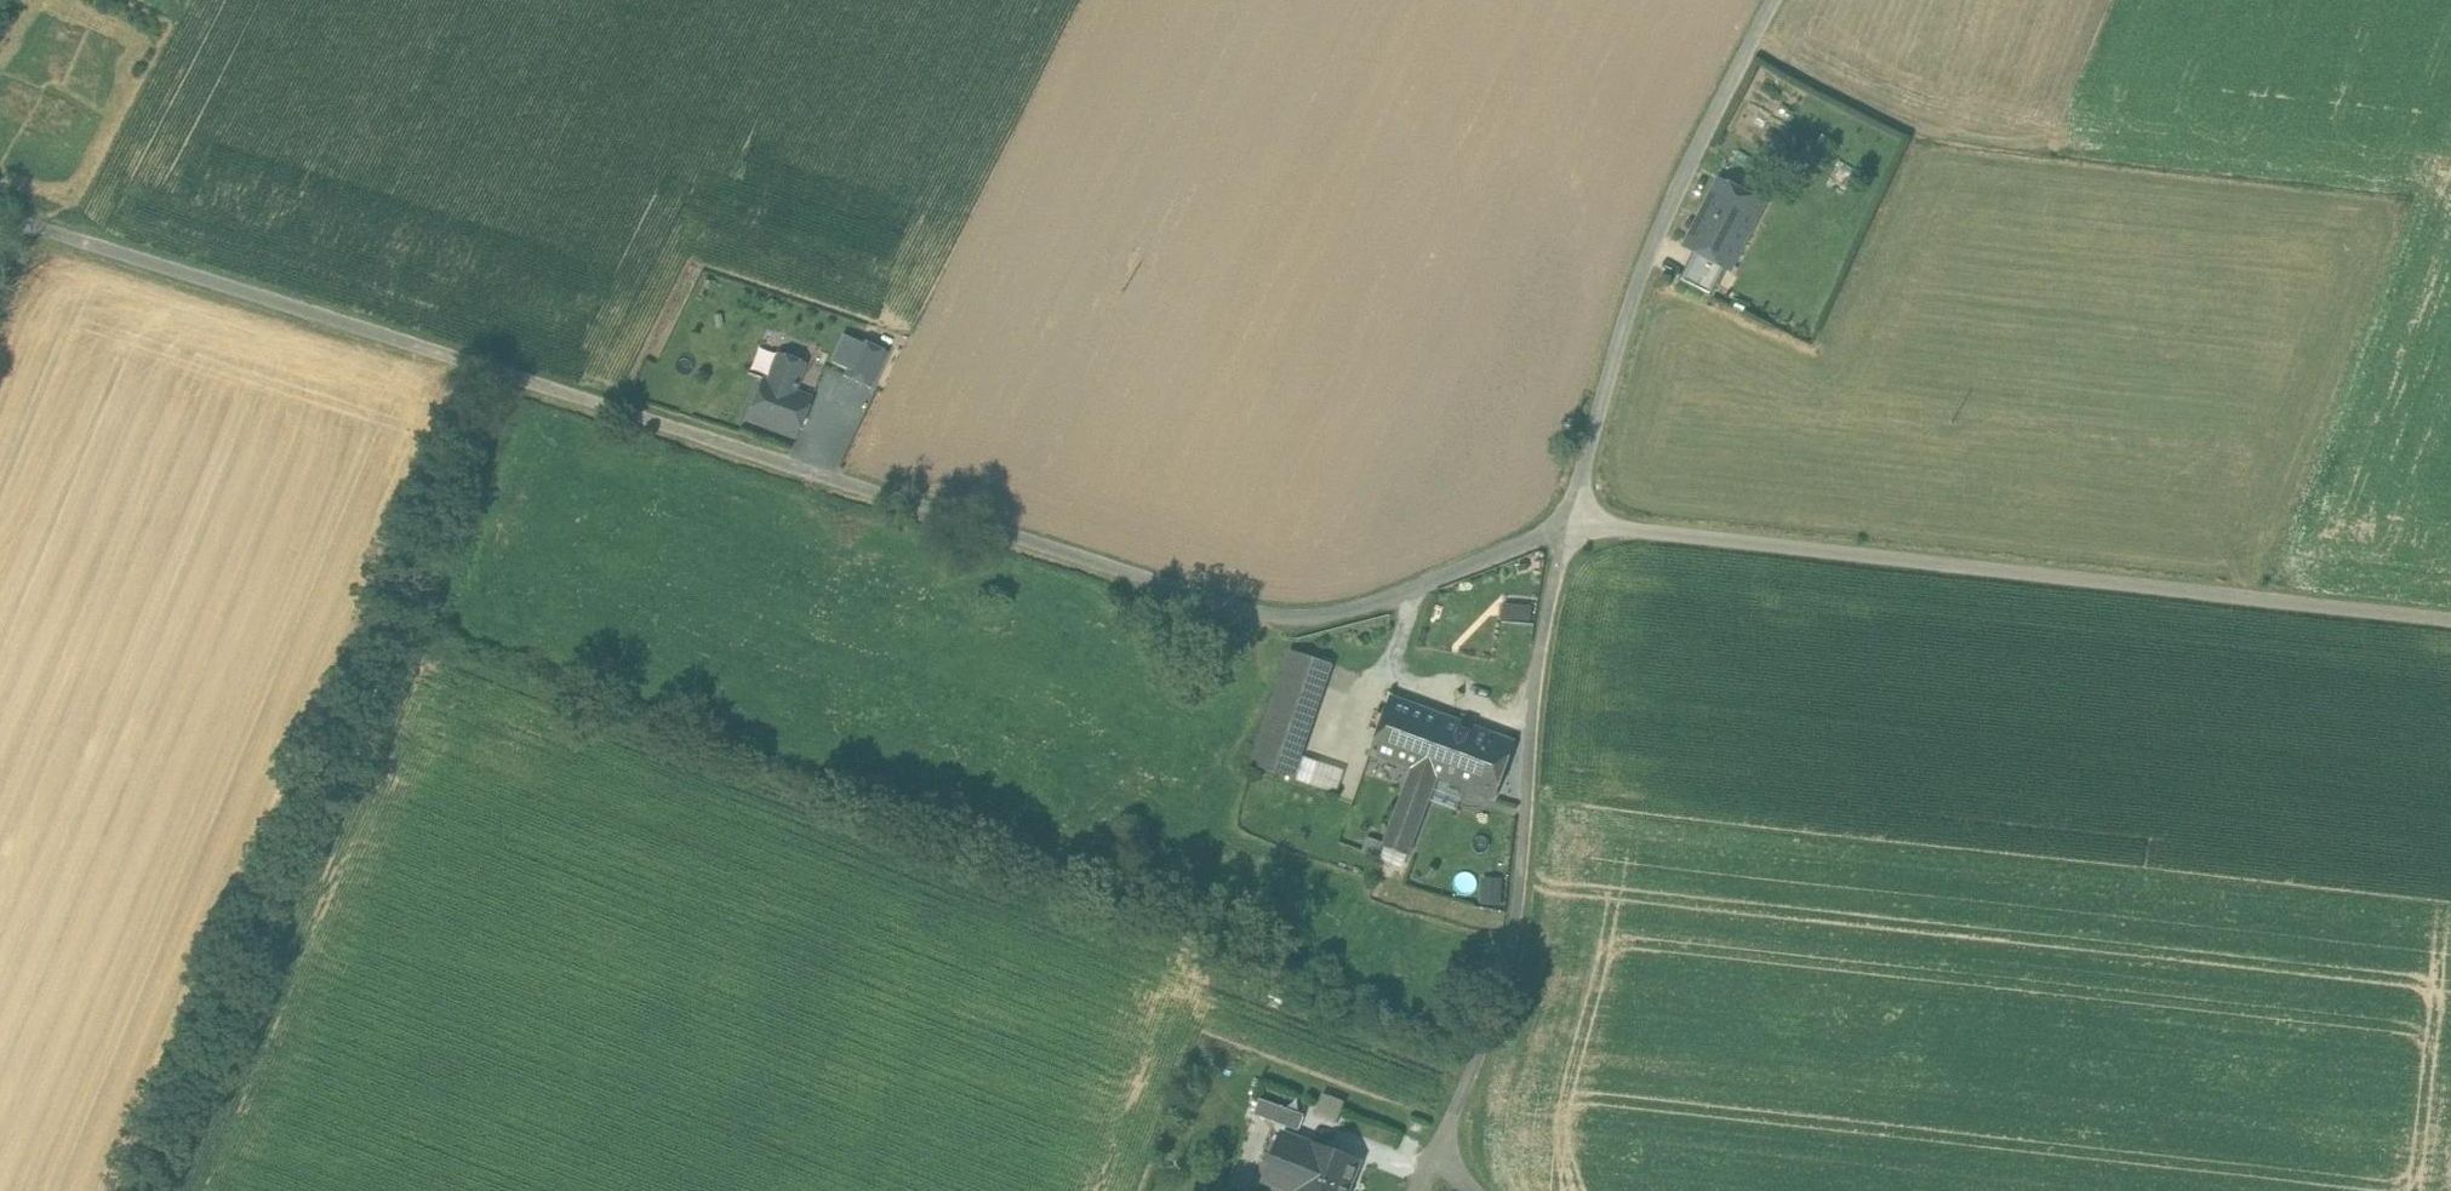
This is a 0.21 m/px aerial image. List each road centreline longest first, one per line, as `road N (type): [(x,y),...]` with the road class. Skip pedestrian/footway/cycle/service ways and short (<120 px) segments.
road 1 (track): [(0,224),(1252,619),(1318,617),(1408,596),(1499,550),(1564,531),(1613,527),(2450,624)]
road 2 (track): [(1769,0),(1646,287),(1564,531),(1540,658),(1512,939),(1464,1091),(1418,1190)]
road 3 (track): [(1391,671),(1470,715),(1537,716)]
road 4 (track): [(1408,596),(1391,671),(1347,736)]

